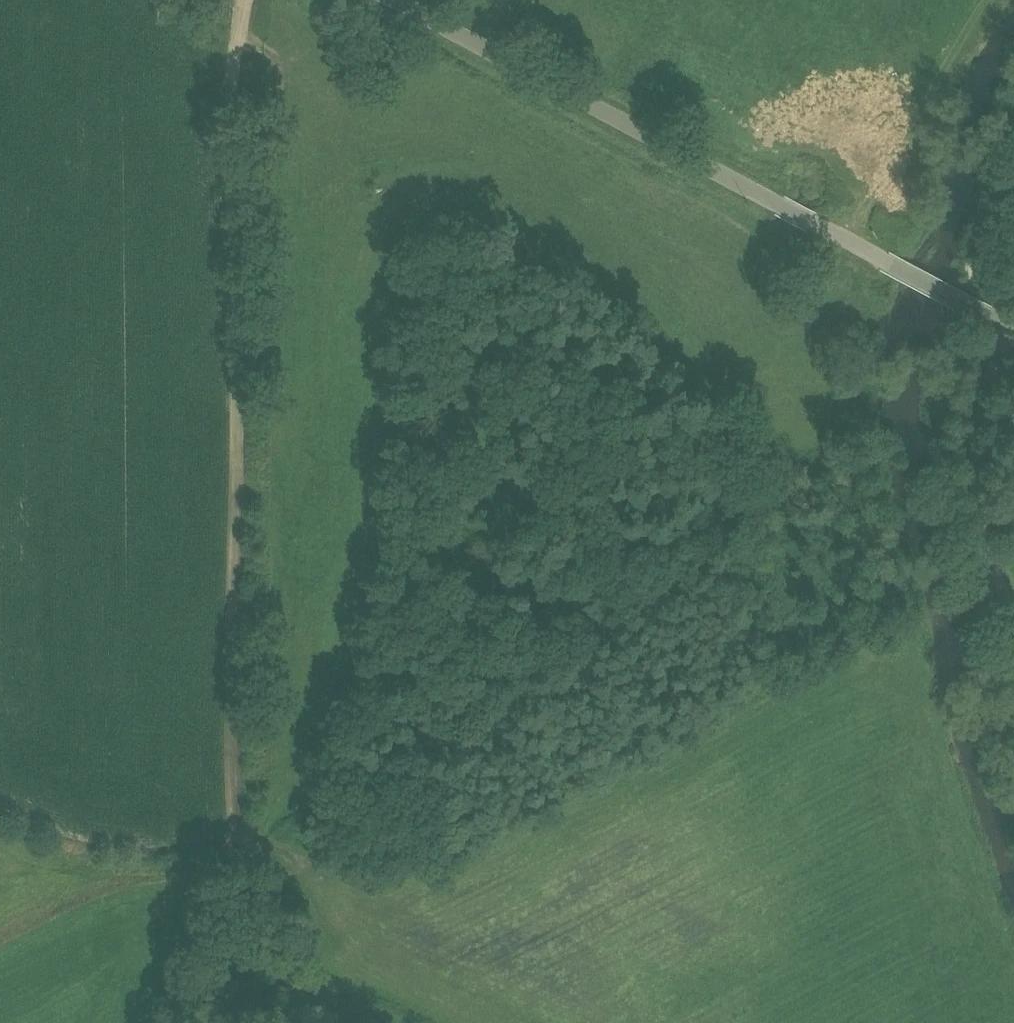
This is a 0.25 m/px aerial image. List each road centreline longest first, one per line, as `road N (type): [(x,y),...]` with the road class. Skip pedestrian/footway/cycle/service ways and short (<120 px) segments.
road 1 (track): [(246,0),(235,820),(266,864),(270,891),(205,1022)]
road 2 (unclassified): [(1011,328),(397,0)]
road 3 (unclassified): [(1013,624),(974,481),(986,384),(1011,328)]

